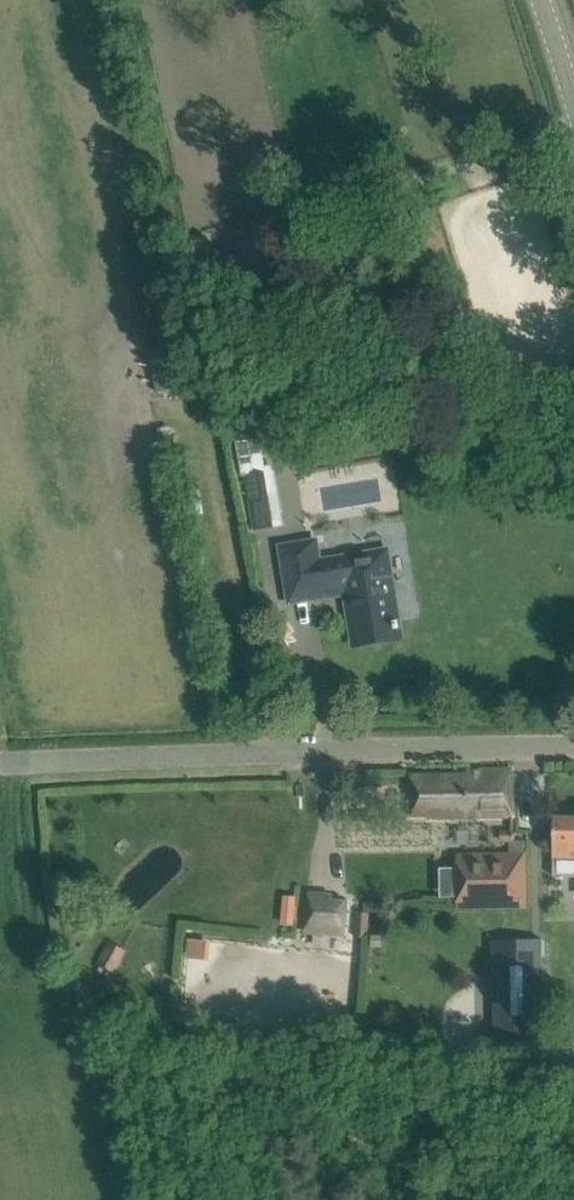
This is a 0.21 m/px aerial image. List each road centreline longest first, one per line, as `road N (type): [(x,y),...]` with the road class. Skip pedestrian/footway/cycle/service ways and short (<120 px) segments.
road 1 (unclassified): [(573,747),(0,761)]

